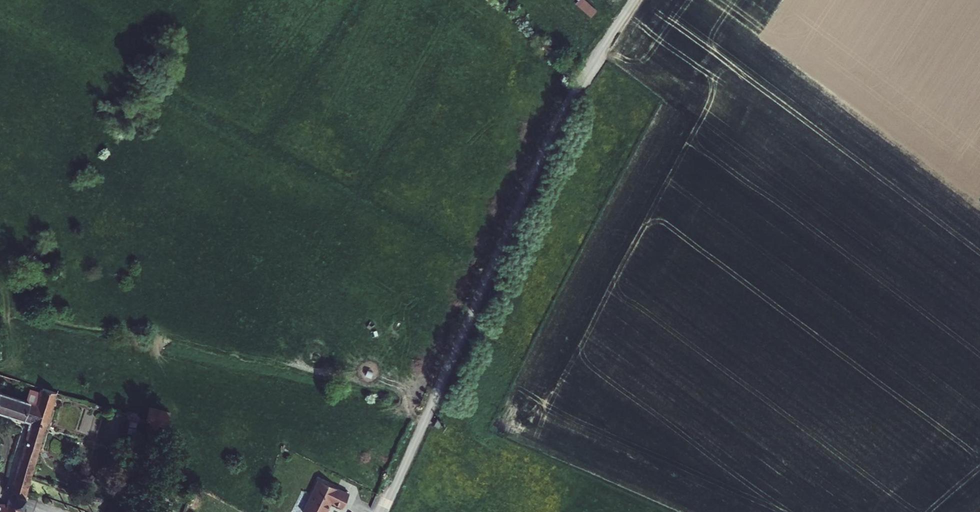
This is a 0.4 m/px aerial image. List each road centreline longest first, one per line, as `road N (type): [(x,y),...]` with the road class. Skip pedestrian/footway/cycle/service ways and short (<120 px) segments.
road 1 (residential): [(382,511),(577,87),(633,0)]

